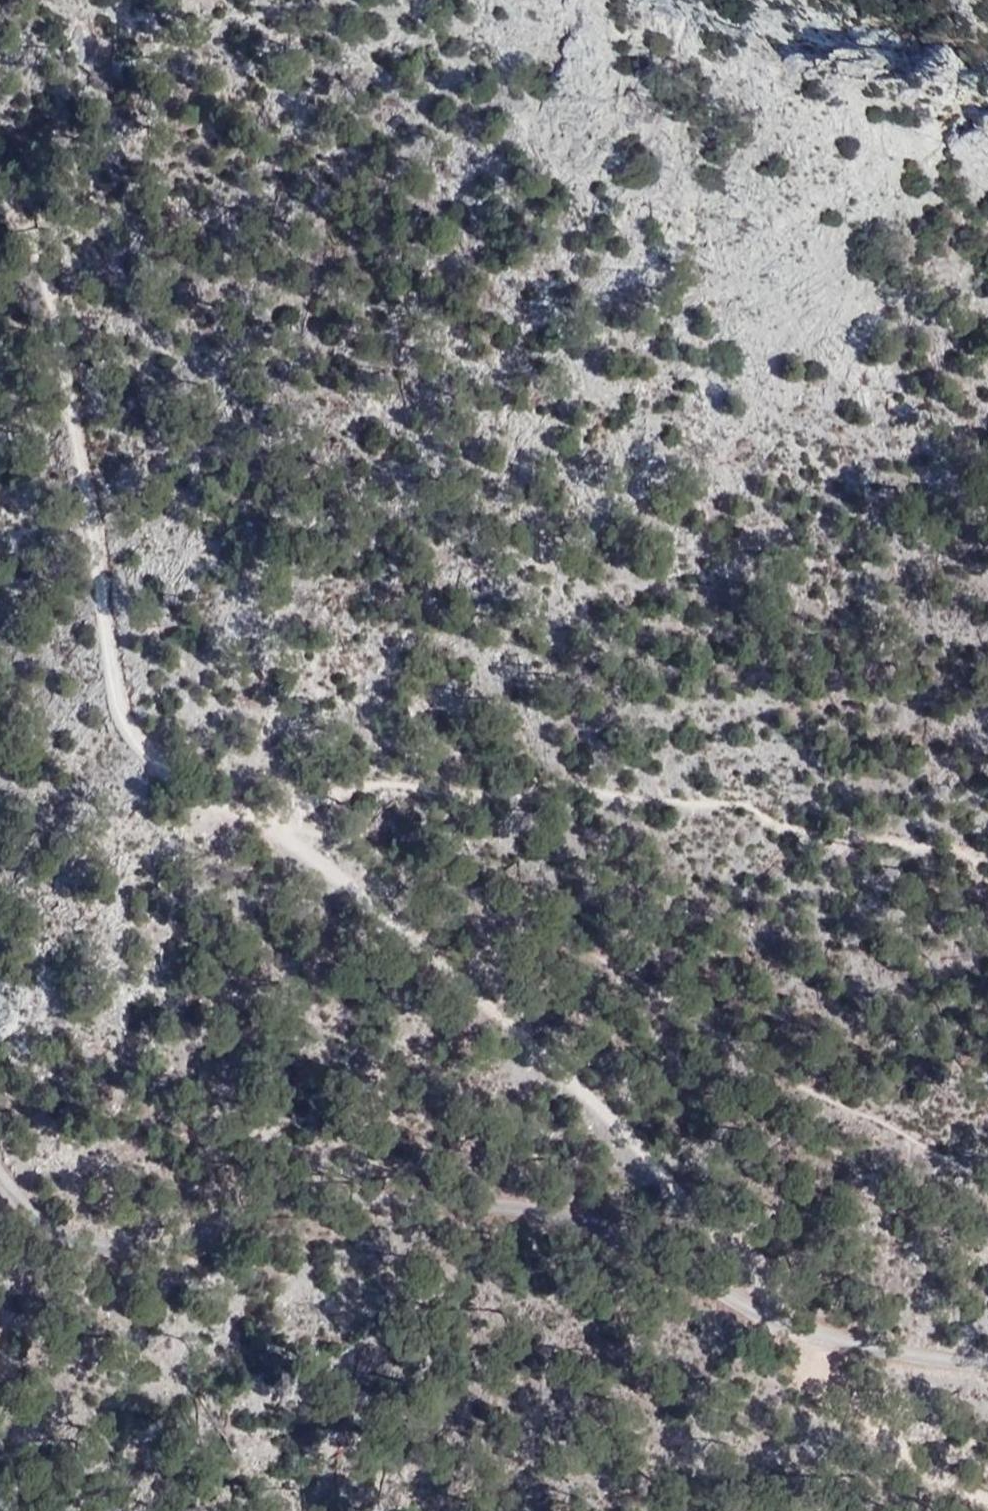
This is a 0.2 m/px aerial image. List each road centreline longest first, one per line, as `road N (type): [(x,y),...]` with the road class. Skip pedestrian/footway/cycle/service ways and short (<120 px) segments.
road 1 (track): [(987,1508),(979,1496),(932,1481),(871,1430),(619,1129),(356,887),(281,827),(199,799),(160,768),(128,725),(111,658),(54,295),(27,226),(0,198)]
road 2 (unclassified): [(0,1155),(88,1234),(169,1248),(276,1217),(415,1190),(644,1245),(782,1324),(845,1347),(987,1364)]

